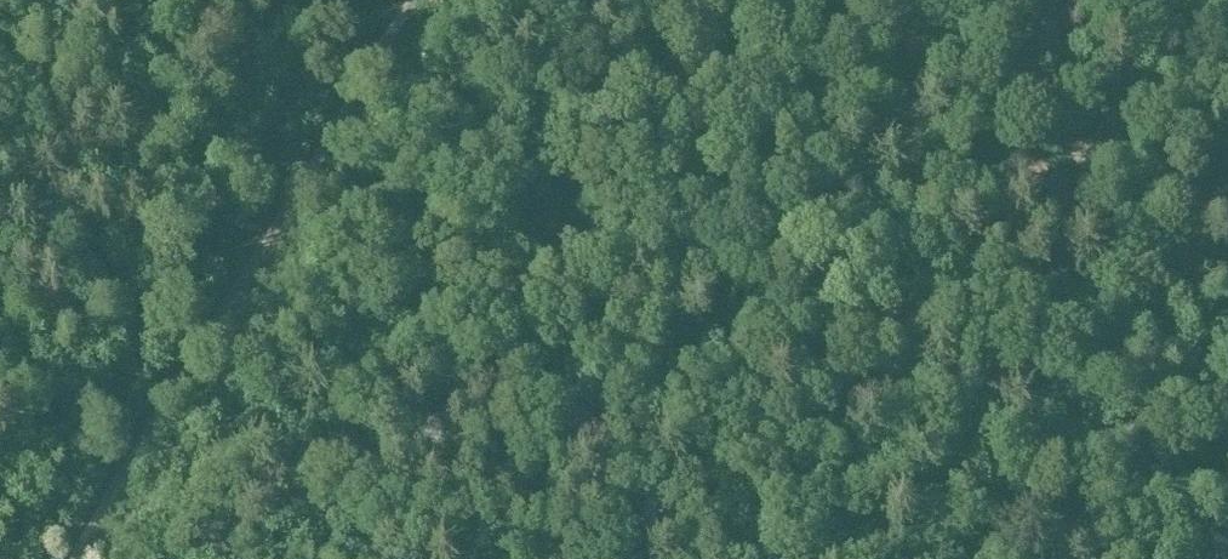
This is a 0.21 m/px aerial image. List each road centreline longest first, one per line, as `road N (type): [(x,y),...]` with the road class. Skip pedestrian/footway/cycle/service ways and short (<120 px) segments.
road 1 (track): [(412,0),(75,558)]
road 2 (track): [(855,0),(1107,168)]
road 3 (track): [(1107,168),(1212,232)]

